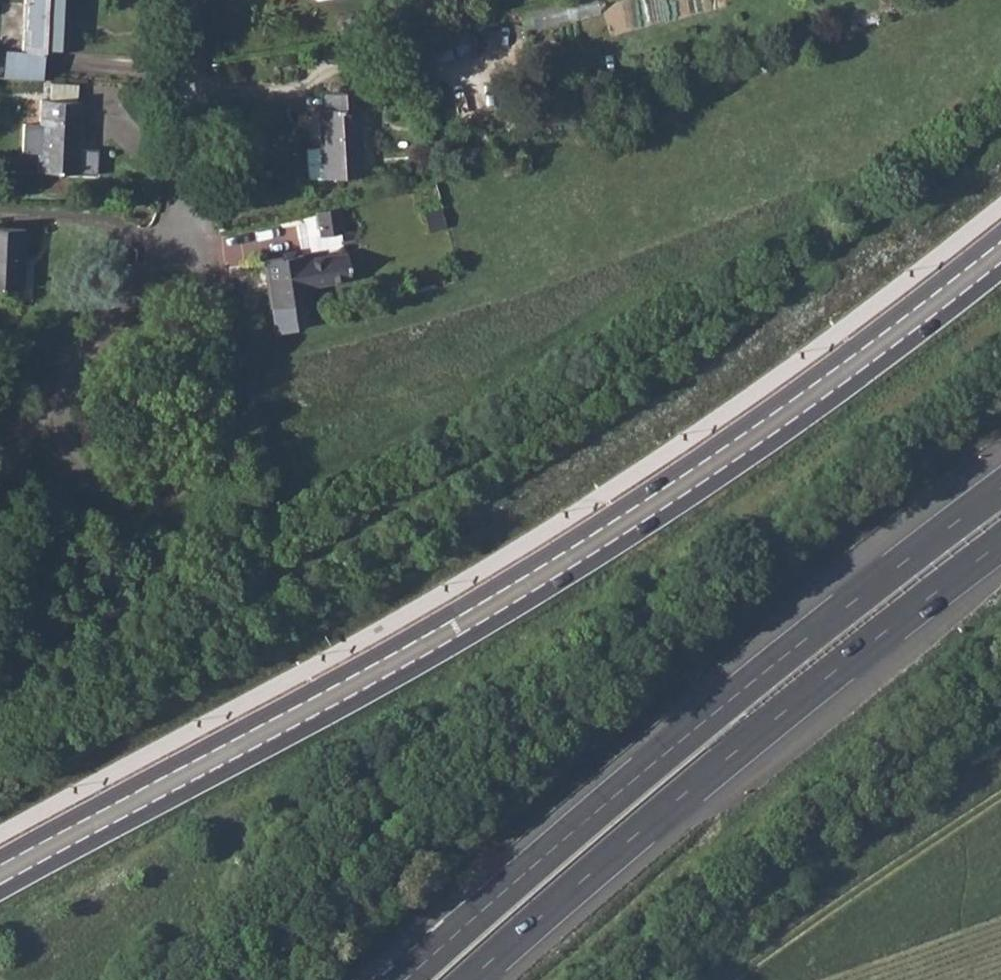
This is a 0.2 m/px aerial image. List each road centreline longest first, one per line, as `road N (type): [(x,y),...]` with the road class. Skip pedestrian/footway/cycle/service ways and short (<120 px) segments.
road 1 (secondary): [(0,880),(328,707),(598,547),(863,363),(1000,254)]
road 2 (secondary): [(1000,232),(758,416),(566,542),(364,663),(0,858)]
road 3 (motorway): [(1000,489),(697,727),(405,979)]
road 4 (motorway): [(470,979),(679,798),(1000,542)]
road 5 (residential): [(74,383),(69,440),(84,476),(104,493),(153,499),(182,490),(207,465),(234,408),(233,372),(186,234)]
road 6 (residential): [(183,0),(186,234)]
road 7 (residential): [(186,234),(74,383)]

